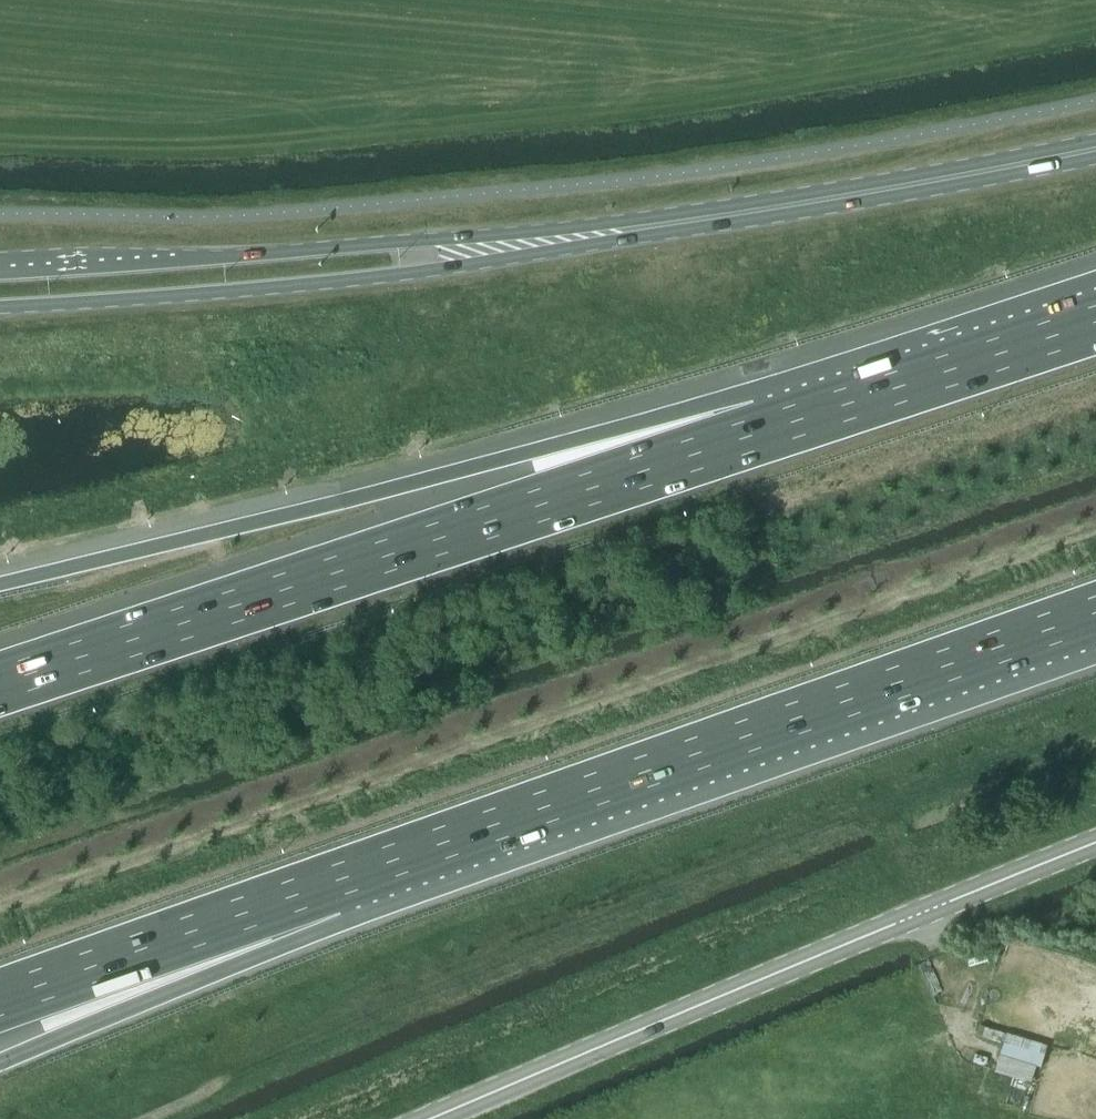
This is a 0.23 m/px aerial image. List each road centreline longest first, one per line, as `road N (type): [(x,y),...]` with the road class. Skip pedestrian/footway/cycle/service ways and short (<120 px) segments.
road 1 (motorway): [(338,880),(1095,613)]
road 2 (motorway): [(761,434),(0,684)]
road 3 (motorway): [(761,434),(530,453),(0,586)]
road 4 (secondary): [(1095,845),(433,1118)]
road 5 (secondary): [(1095,149),(530,243)]
road 6 (secondary): [(0,307),(302,289),(447,267),(530,243)]
road 7 (secondary): [(530,243),(437,241),(0,268)]
road 8 (motorway): [(0,1063),(338,880)]
road 9 (motorway): [(0,1000),(338,880)]
road 10 (motorway): [(1095,323),(761,434)]

